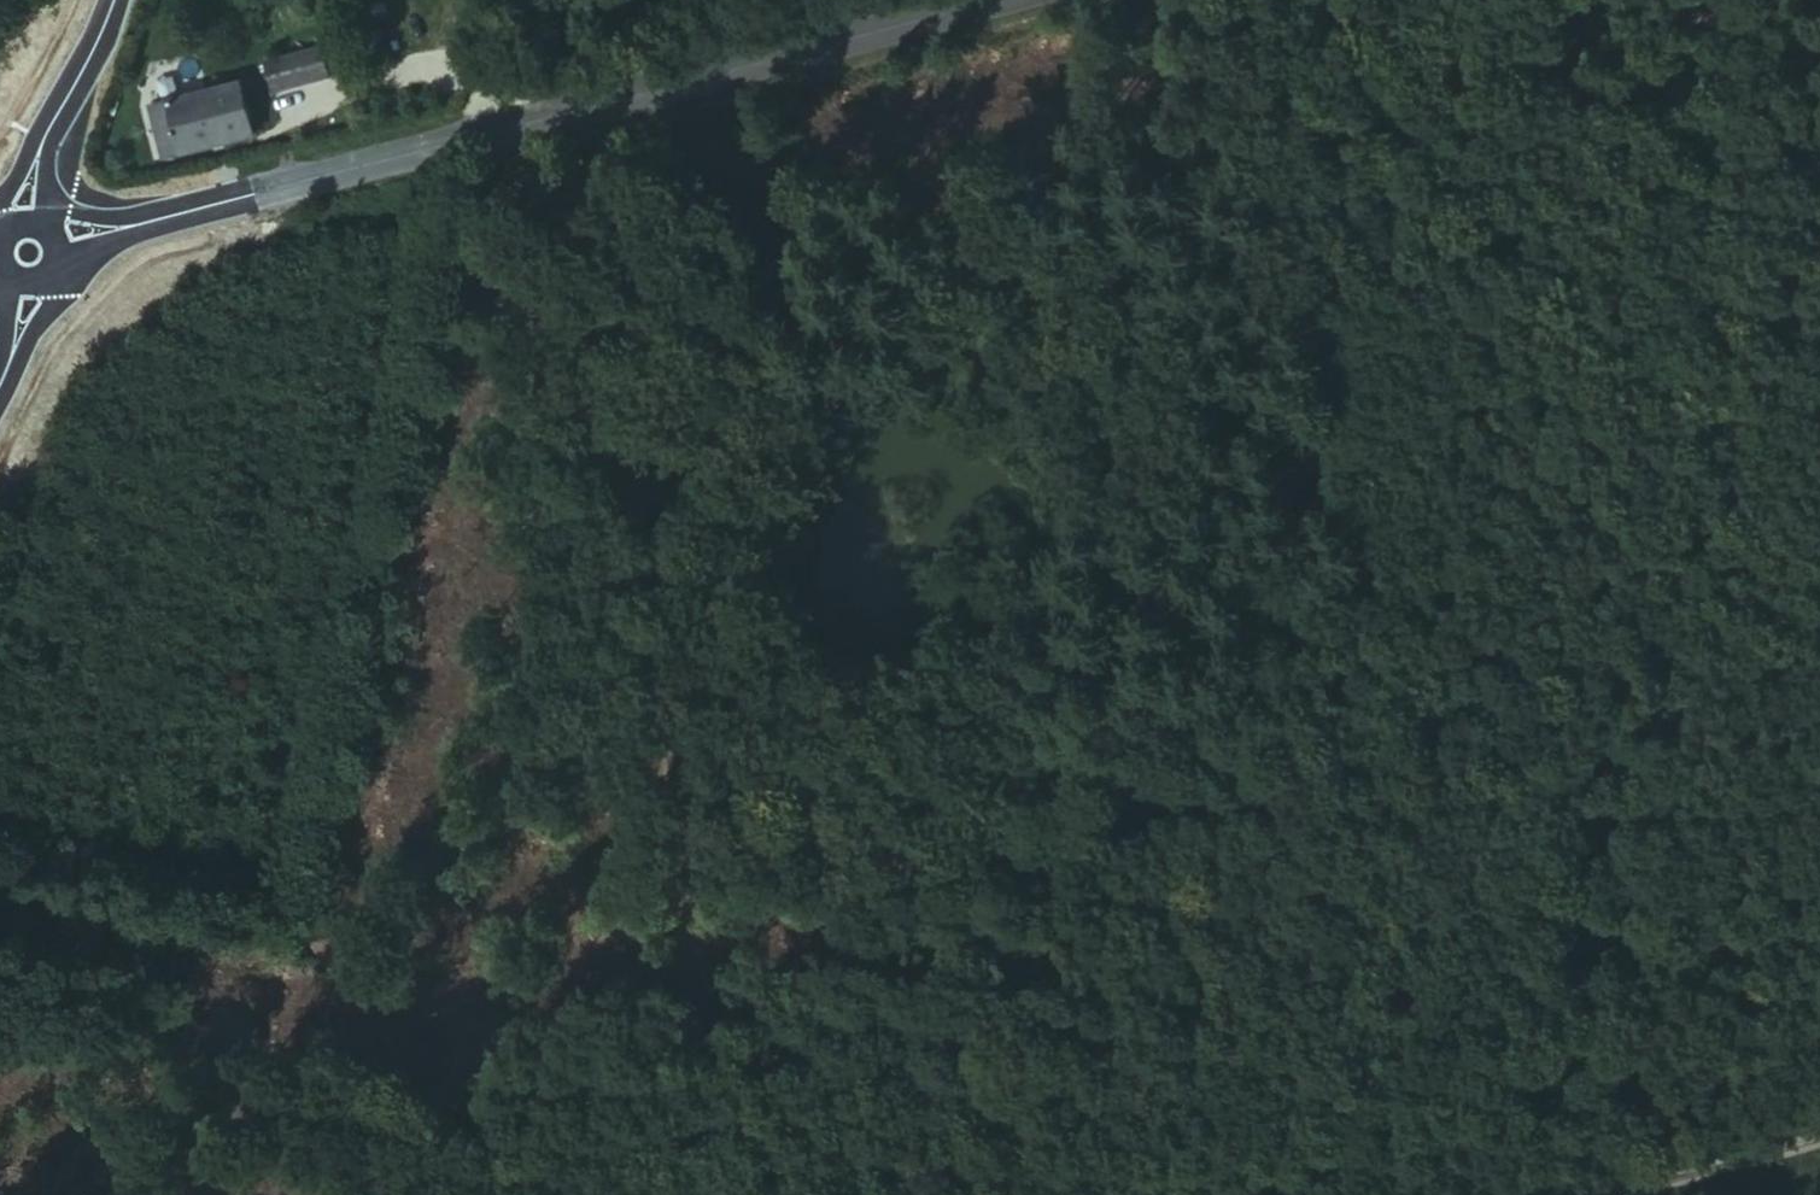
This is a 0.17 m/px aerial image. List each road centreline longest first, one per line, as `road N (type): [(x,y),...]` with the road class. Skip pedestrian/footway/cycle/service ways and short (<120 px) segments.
road 1 (tertiary): [(1016,0),(119,227),(66,233),(29,253)]
road 2 (track): [(1819,139),(1400,0)]
road 3 (track): [(1517,1194),(1819,1113)]
road 4 (tertiary): [(113,0),(35,159),(24,205),(29,253)]
road 5 (tertiary): [(29,253),(20,339),(0,384)]

